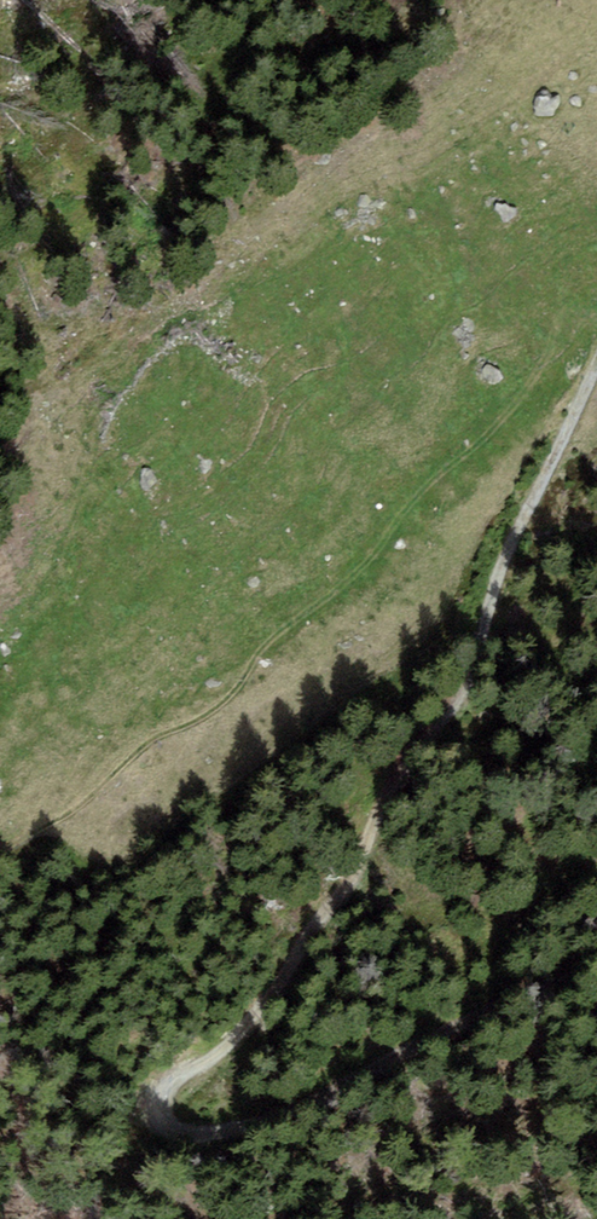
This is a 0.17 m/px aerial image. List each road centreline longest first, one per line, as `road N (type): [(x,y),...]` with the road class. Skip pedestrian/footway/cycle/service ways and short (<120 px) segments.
road 1 (track): [(596,361),(515,534),(453,707),(391,790),(365,859),(243,1028),(172,1092)]
road 2 (track): [(596,283),(579,334),(551,370),(471,453),(409,500),(358,573),(273,634),(237,691),(154,739),(91,799),(0,848)]
road 3 (track): [(596,960),(536,982),(325,1095),(217,1123),(171,1120),(165,1106),(172,1092)]

